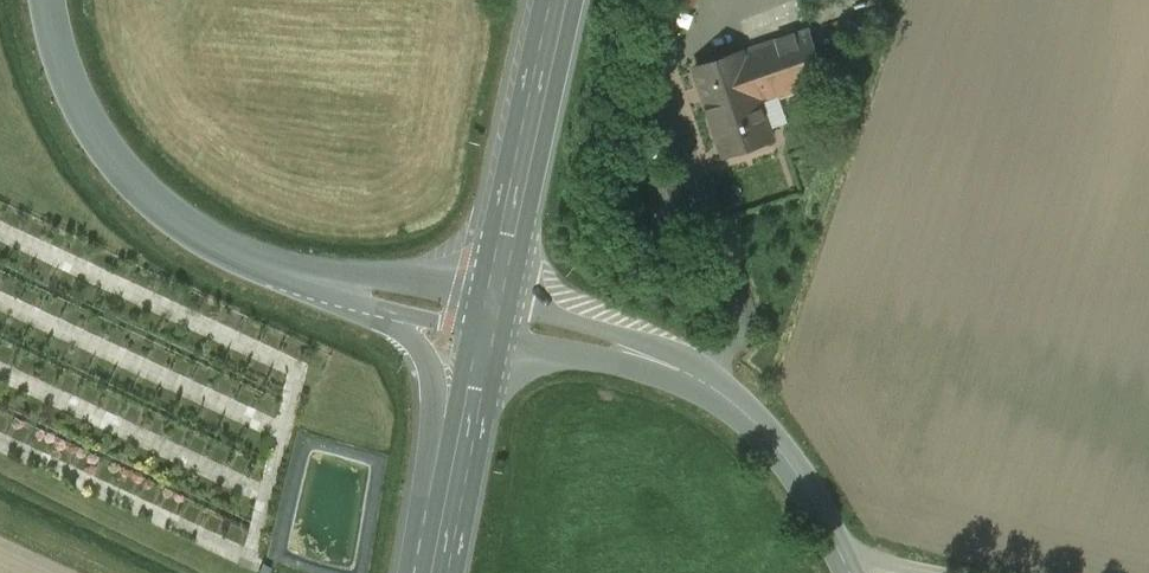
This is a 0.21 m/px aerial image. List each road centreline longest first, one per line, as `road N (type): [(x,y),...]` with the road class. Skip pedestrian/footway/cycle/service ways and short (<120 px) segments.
road 1 (tertiary): [(848,570),(778,446),(705,383),(614,346),(490,317)]
road 2 (primary): [(48,0),(85,114),(128,175),(185,224),(288,271)]
road 3 (secondary): [(559,0),(490,317)]
road 4 (primary): [(288,271),(403,335),(425,361),(452,504)]
road 5 (primary): [(288,271),(490,317)]
road 6 (primary): [(490,317),(452,504)]

